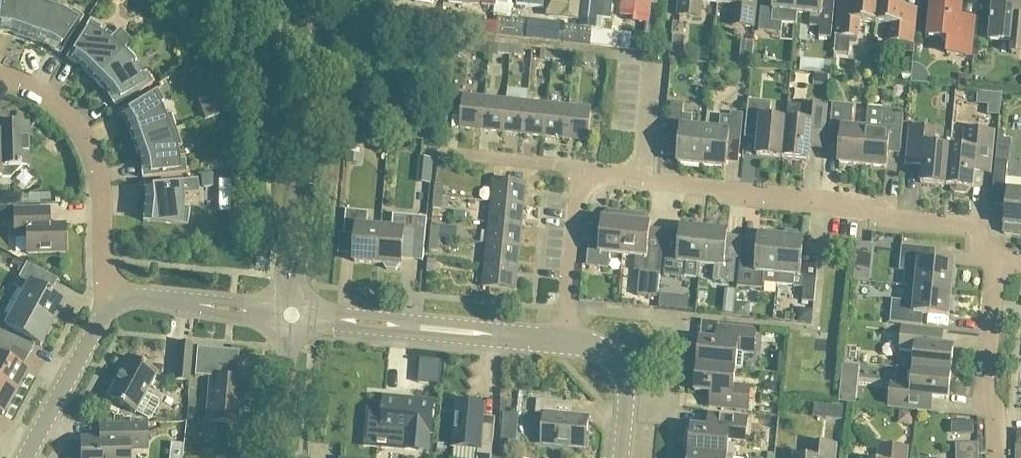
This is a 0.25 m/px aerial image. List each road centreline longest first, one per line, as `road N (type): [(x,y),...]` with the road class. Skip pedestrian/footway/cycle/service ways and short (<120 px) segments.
road 1 (residential): [(993,255),(965,224),(581,171)]
road 2 (tertiary): [(291,315),(319,0)]
road 3 (residential): [(0,77),(57,101),(86,134),(100,177),(103,260),(119,299)]
road 4 (tertiary): [(291,315),(563,340)]
road 5 (residential): [(998,457),(997,415),(980,393),(993,255)]
road 6 (residential): [(119,299),(25,457)]
road 7 (residential): [(291,315),(119,299)]
road 8 (residential): [(563,340),(581,171)]
road 9 (tertiary): [(563,340),(590,343),(621,370),(620,457)]
road 10 (residential): [(581,171),(435,153)]
road 11 (tertiary): [(279,457),(291,315)]

